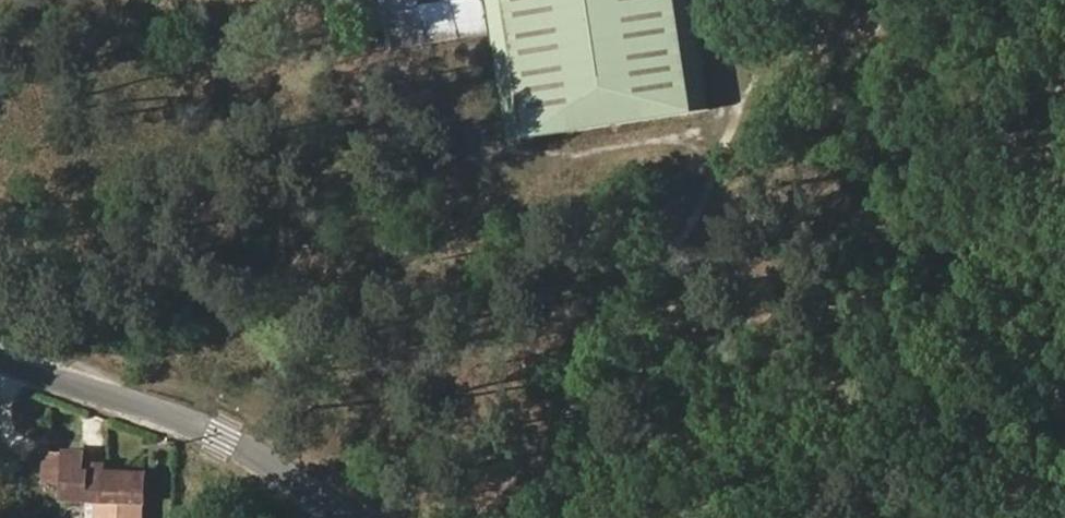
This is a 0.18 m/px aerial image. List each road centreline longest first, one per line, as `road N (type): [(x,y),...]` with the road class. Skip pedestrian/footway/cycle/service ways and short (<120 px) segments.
road 1 (residential): [(0,360),(222,437),(344,517)]

